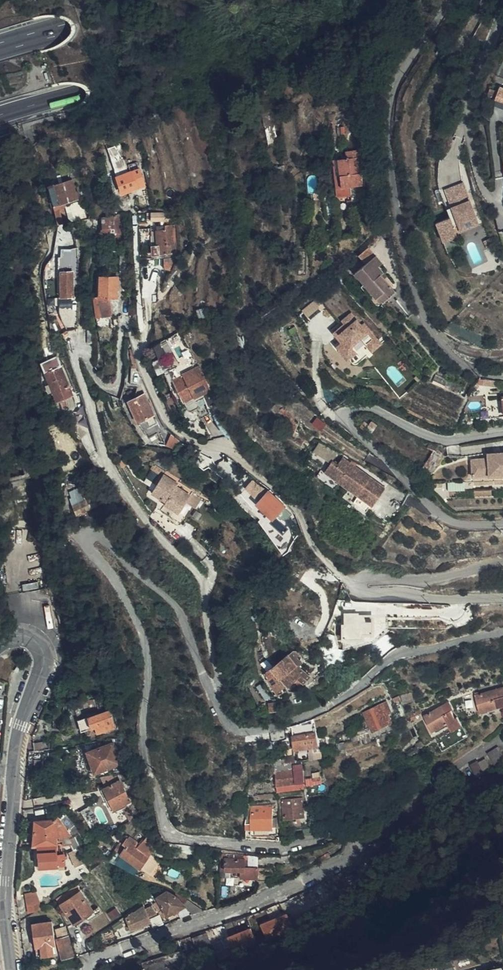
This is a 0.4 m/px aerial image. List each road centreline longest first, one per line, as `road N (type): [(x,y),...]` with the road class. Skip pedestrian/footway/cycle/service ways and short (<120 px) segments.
road 1 (residential): [(90,969),(96,958),(317,875),(352,859),(365,842),(340,833),(271,845),(171,834),(141,731),(149,658),(89,536),(109,537),(178,607),(235,730),(256,733),(343,700),(394,656),(502,631)]
road 2 (motorway): [(0,115),(397,13),(489,0)]
road 3 (residential): [(502,376),(457,361),(431,335),(398,234),(386,109),(448,0)]
road 4 (unclassified): [(12,969),(4,900),(16,746),(44,659),(26,639),(0,644)]
road 5 (residential): [(502,526),(460,526),(440,516),(346,419),(361,406),(454,442),(502,431)]
road 6 (residential): [(502,598),(368,592),(355,583),(433,579),(502,563)]
road 7 (motorway): [(157,0),(0,47)]

